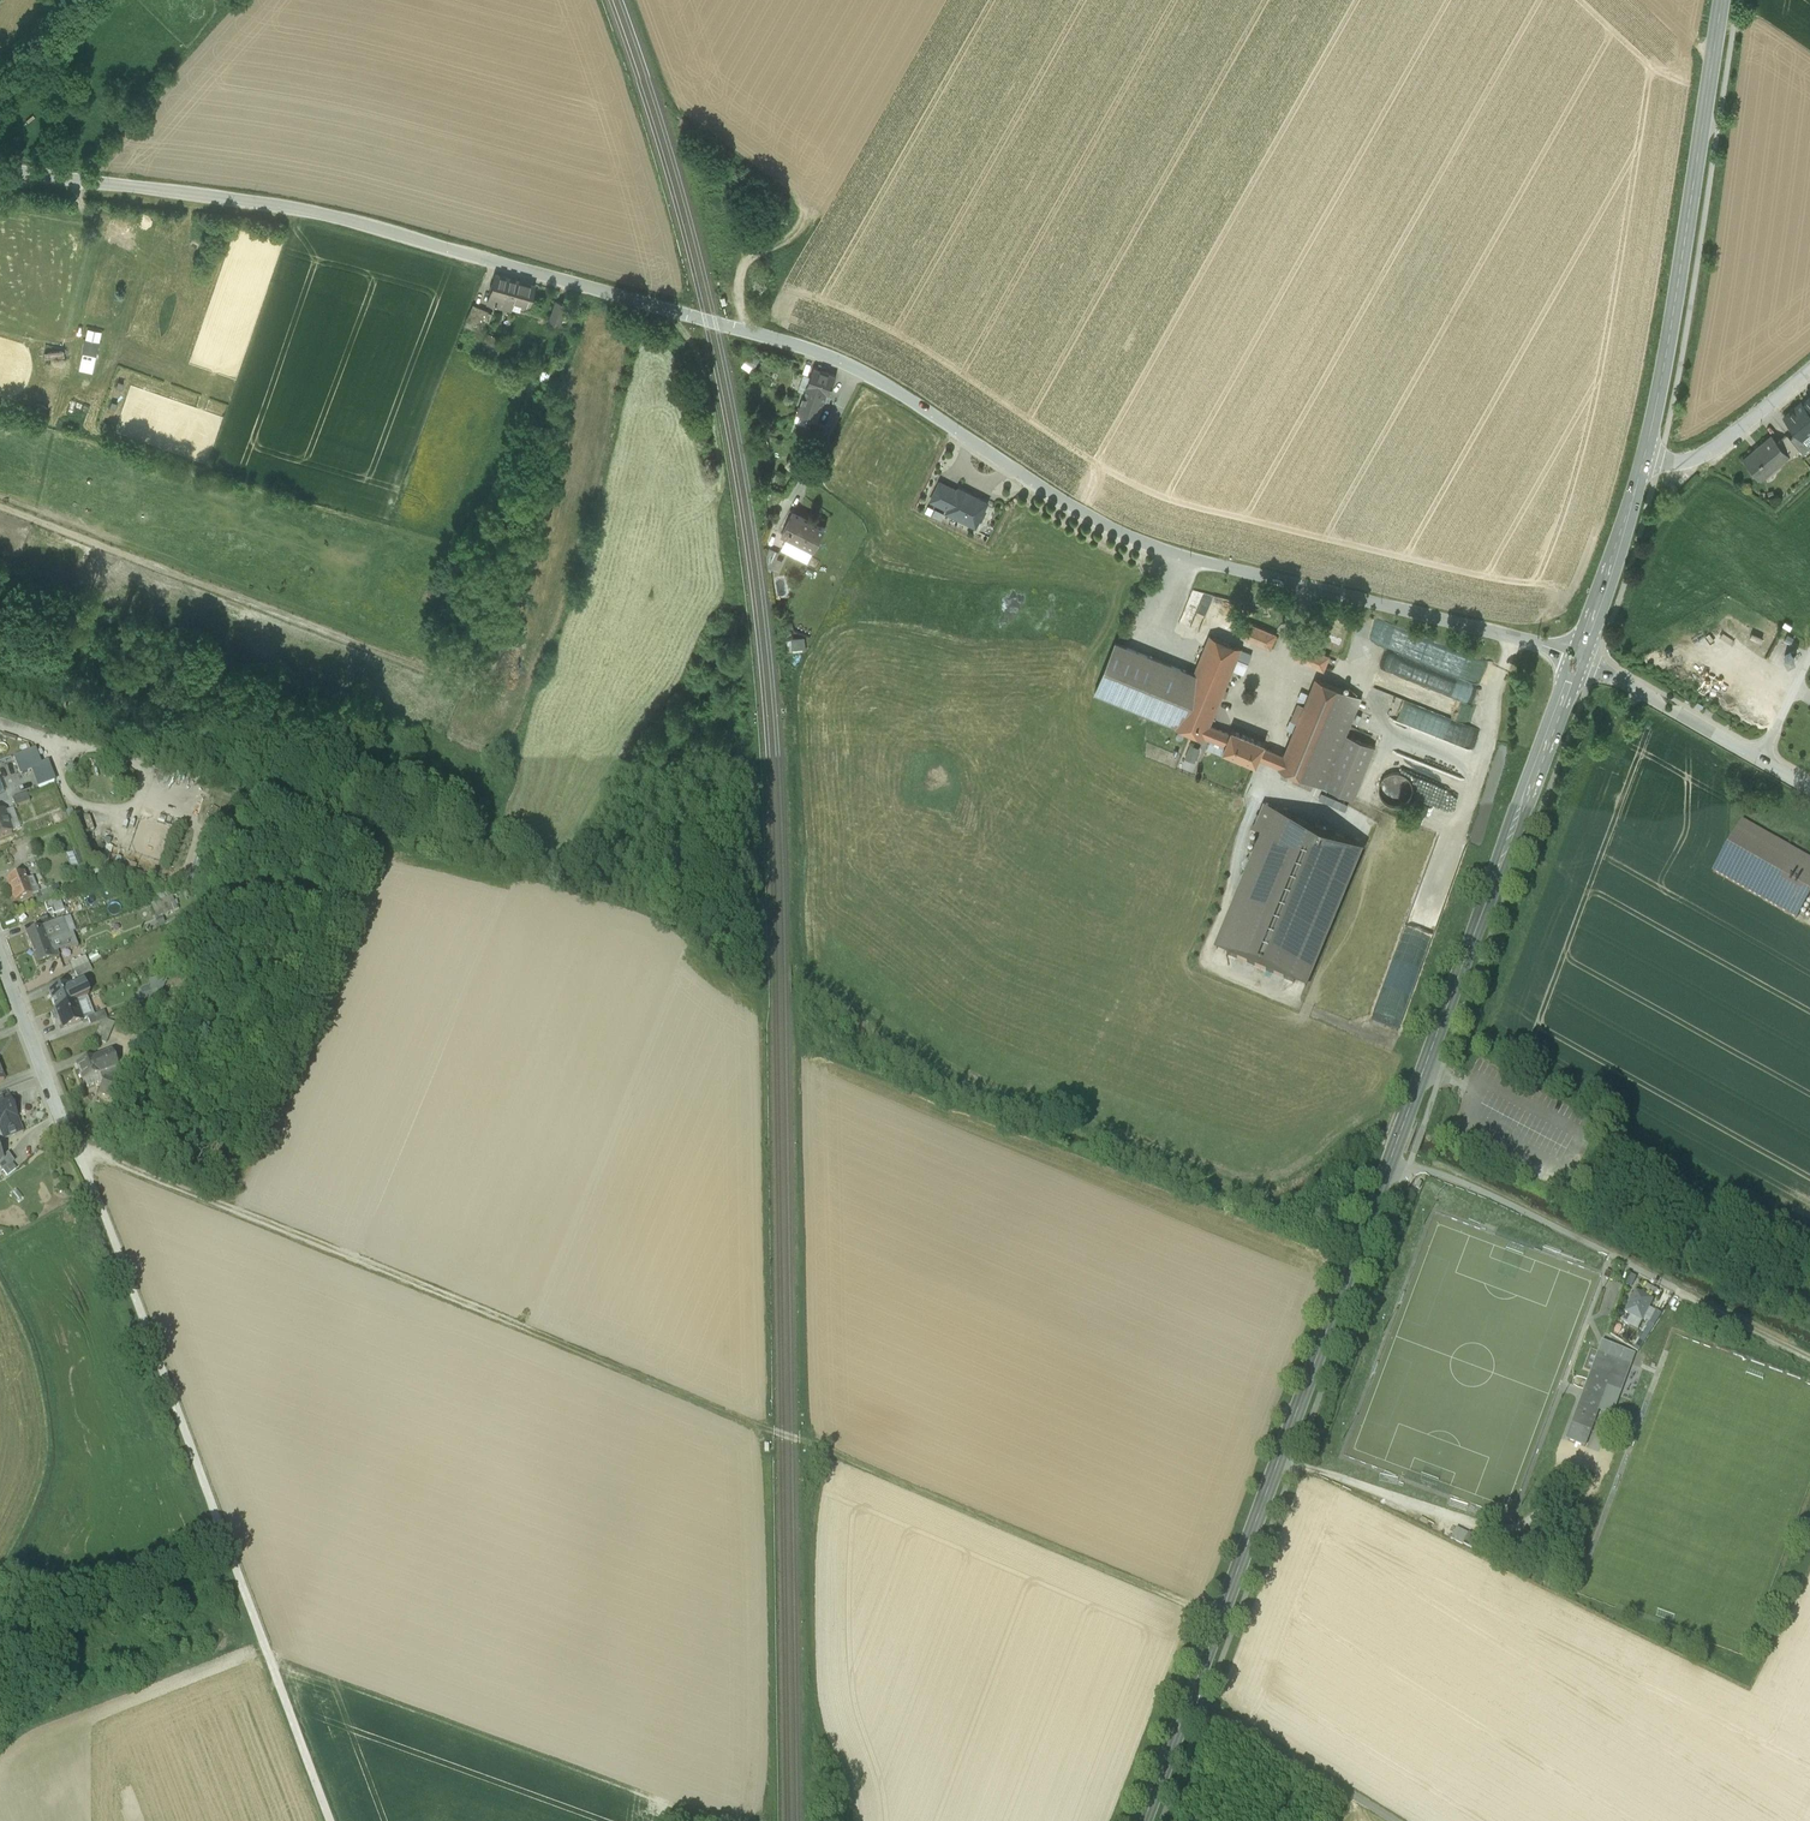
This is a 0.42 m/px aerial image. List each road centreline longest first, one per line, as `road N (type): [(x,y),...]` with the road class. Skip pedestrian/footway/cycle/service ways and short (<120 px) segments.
road 1 (unclassified): [(1578,658),(1137,540),(882,382),(797,345),(319,213),(0,168)]
road 2 (track): [(76,1153),(519,1324),(1221,1616)]
road 3 (track): [(76,1153),(330,1820)]
road 4 (primary): [(1145,1820),(1390,1164)]
road 5 (primary): [(1390,1164),(1578,658)]
road 6 (primary): [(1644,457),(1722,0)]
road 7 (unclassified): [(1677,1291),(1455,1180),(1390,1164)]
road 8 (track): [(1394,1820),(1191,1697)]
road 9 (primary): [(1578,658),(1644,457)]
road 10 (residential): [(0,956),(76,1153)]
road 11 (unclassified): [(1762,760),(1578,658)]
road 12 (residential): [(1809,370),(1712,451),(1678,462),(1644,457)]
road 13 (track): [(673,309),(700,356),(721,492)]
road 14 (track): [(751,331),(744,266),(783,242),(809,212)]
road 15 (track): [(1809,1358),(1677,1291)]

